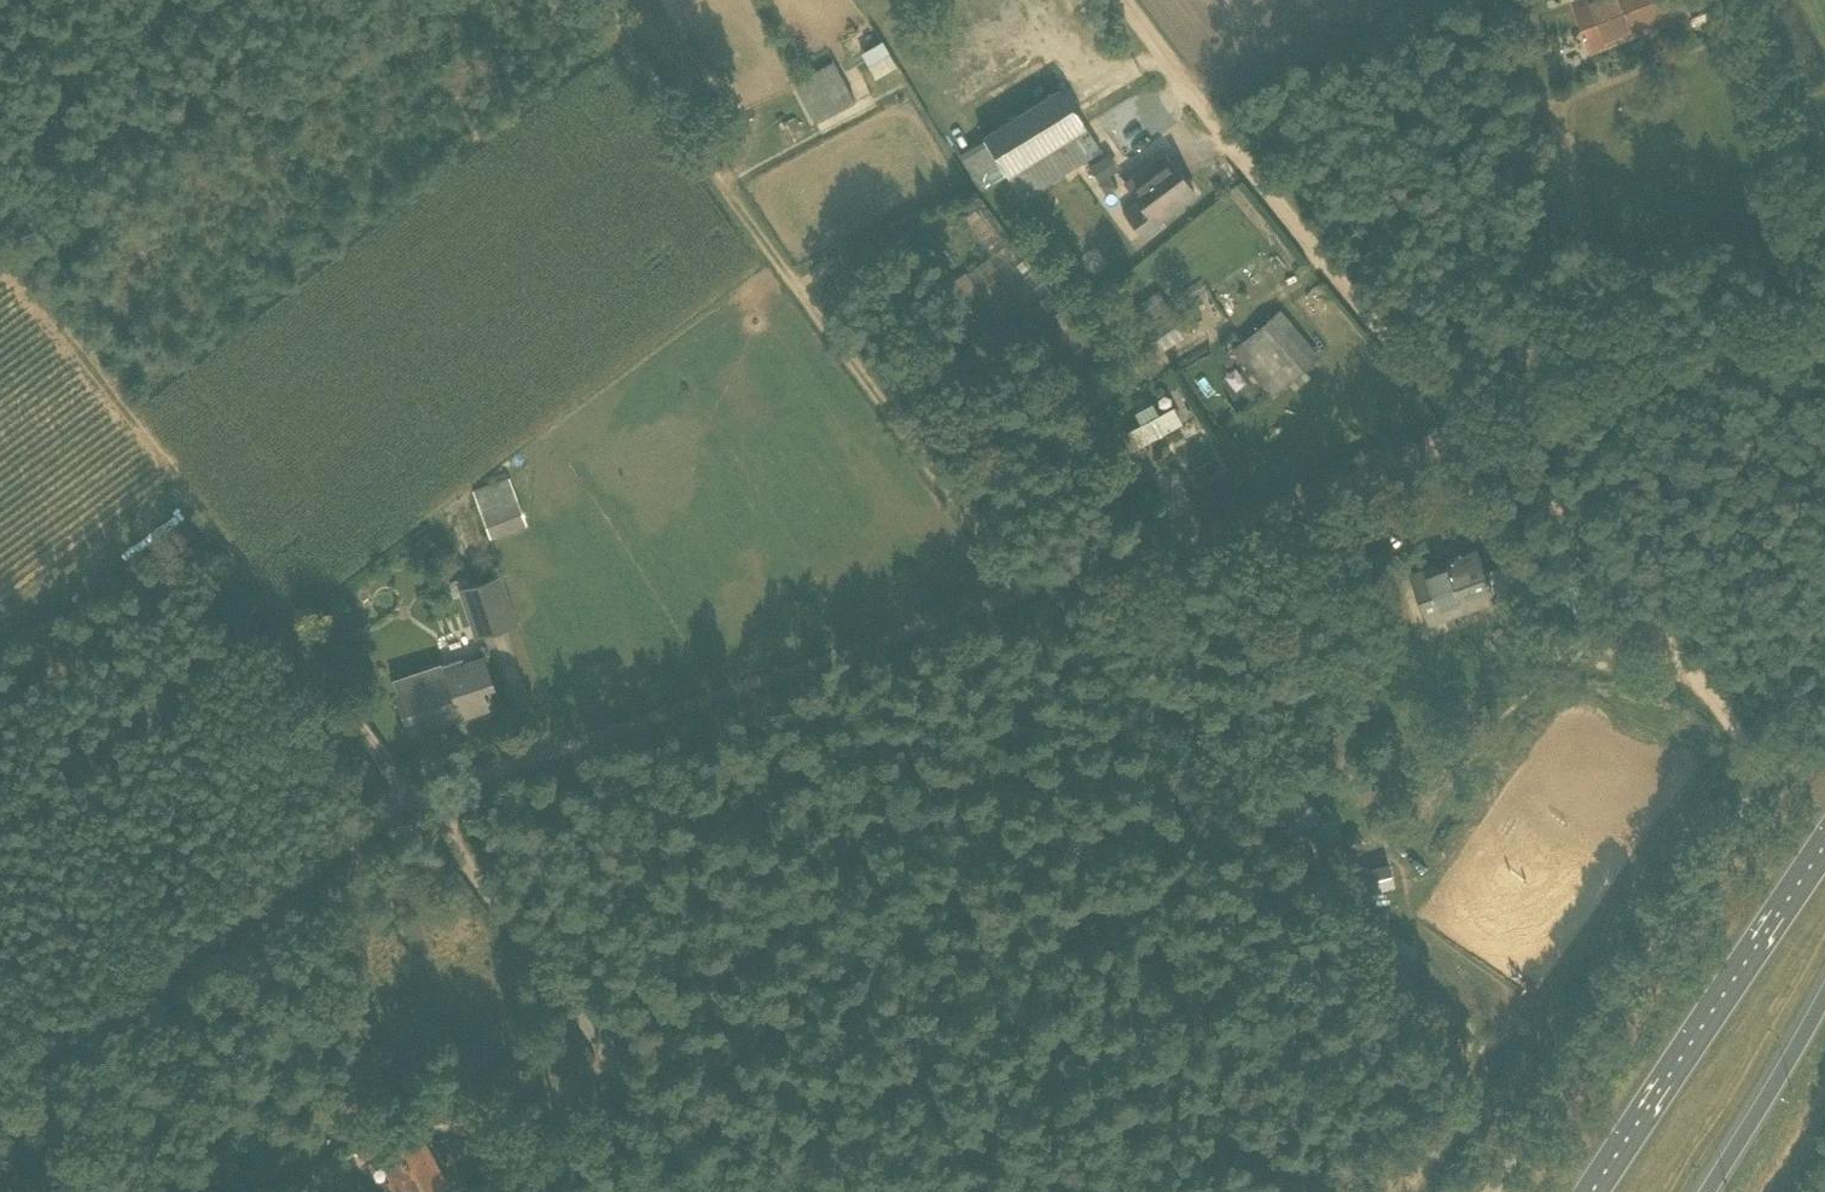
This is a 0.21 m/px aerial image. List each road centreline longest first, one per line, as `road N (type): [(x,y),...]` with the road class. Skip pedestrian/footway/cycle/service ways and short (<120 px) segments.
road 1 (unclassified): [(422,798),(1478,434)]
road 2 (track): [(1745,751),(1568,522),(1396,347),(1296,229),(1123,0)]
road 3 (track): [(1027,596),(584,0)]
road 4 (track): [(0,239),(287,623),(386,774)]
road 5 (unclassified): [(1494,1191),(1743,818),(1752,782),(1745,751)]
road 6 (track): [(422,798),(0,1093)]
road 7 (unclassified): [(719,1191),(422,798)]
road 8 (primary): [(1824,848),(1593,1191)]
road 9 (track): [(1824,311),(1586,405),(1478,434)]
road 10 (primary): [(1703,1191),(1824,979)]

